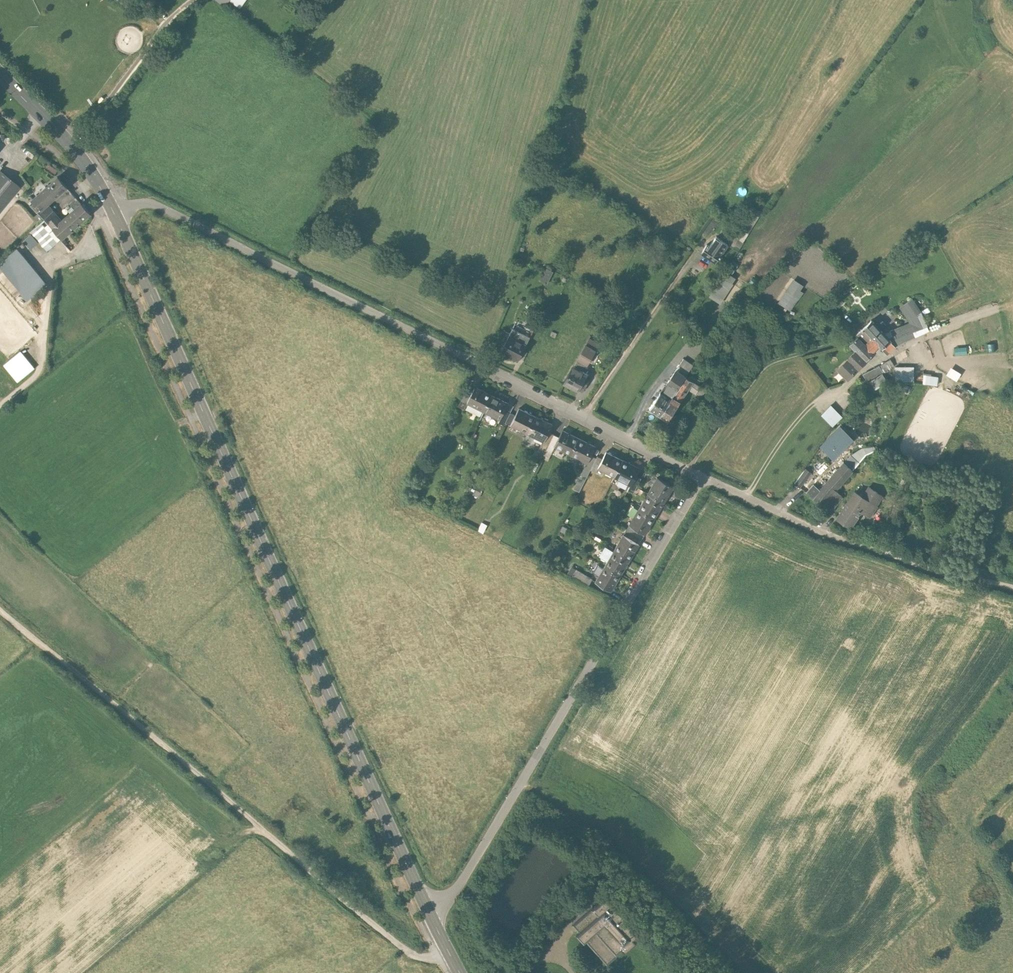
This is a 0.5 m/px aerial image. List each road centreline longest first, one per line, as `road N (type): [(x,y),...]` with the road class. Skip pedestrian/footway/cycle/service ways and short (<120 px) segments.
road 1 (secondary): [(115,215),(427,910)]
road 2 (unclassified): [(115,215),(152,204),(175,213),(701,477)]
road 3 (track): [(439,958),(403,948),(0,610)]
road 4 (unclassified): [(701,477),(455,891),(427,910)]
road 5 (unclassified): [(701,477),(881,551)]
road 6 (secondary): [(0,75),(71,147),(115,215)]
road 7 (track): [(1012,588),(881,551)]

